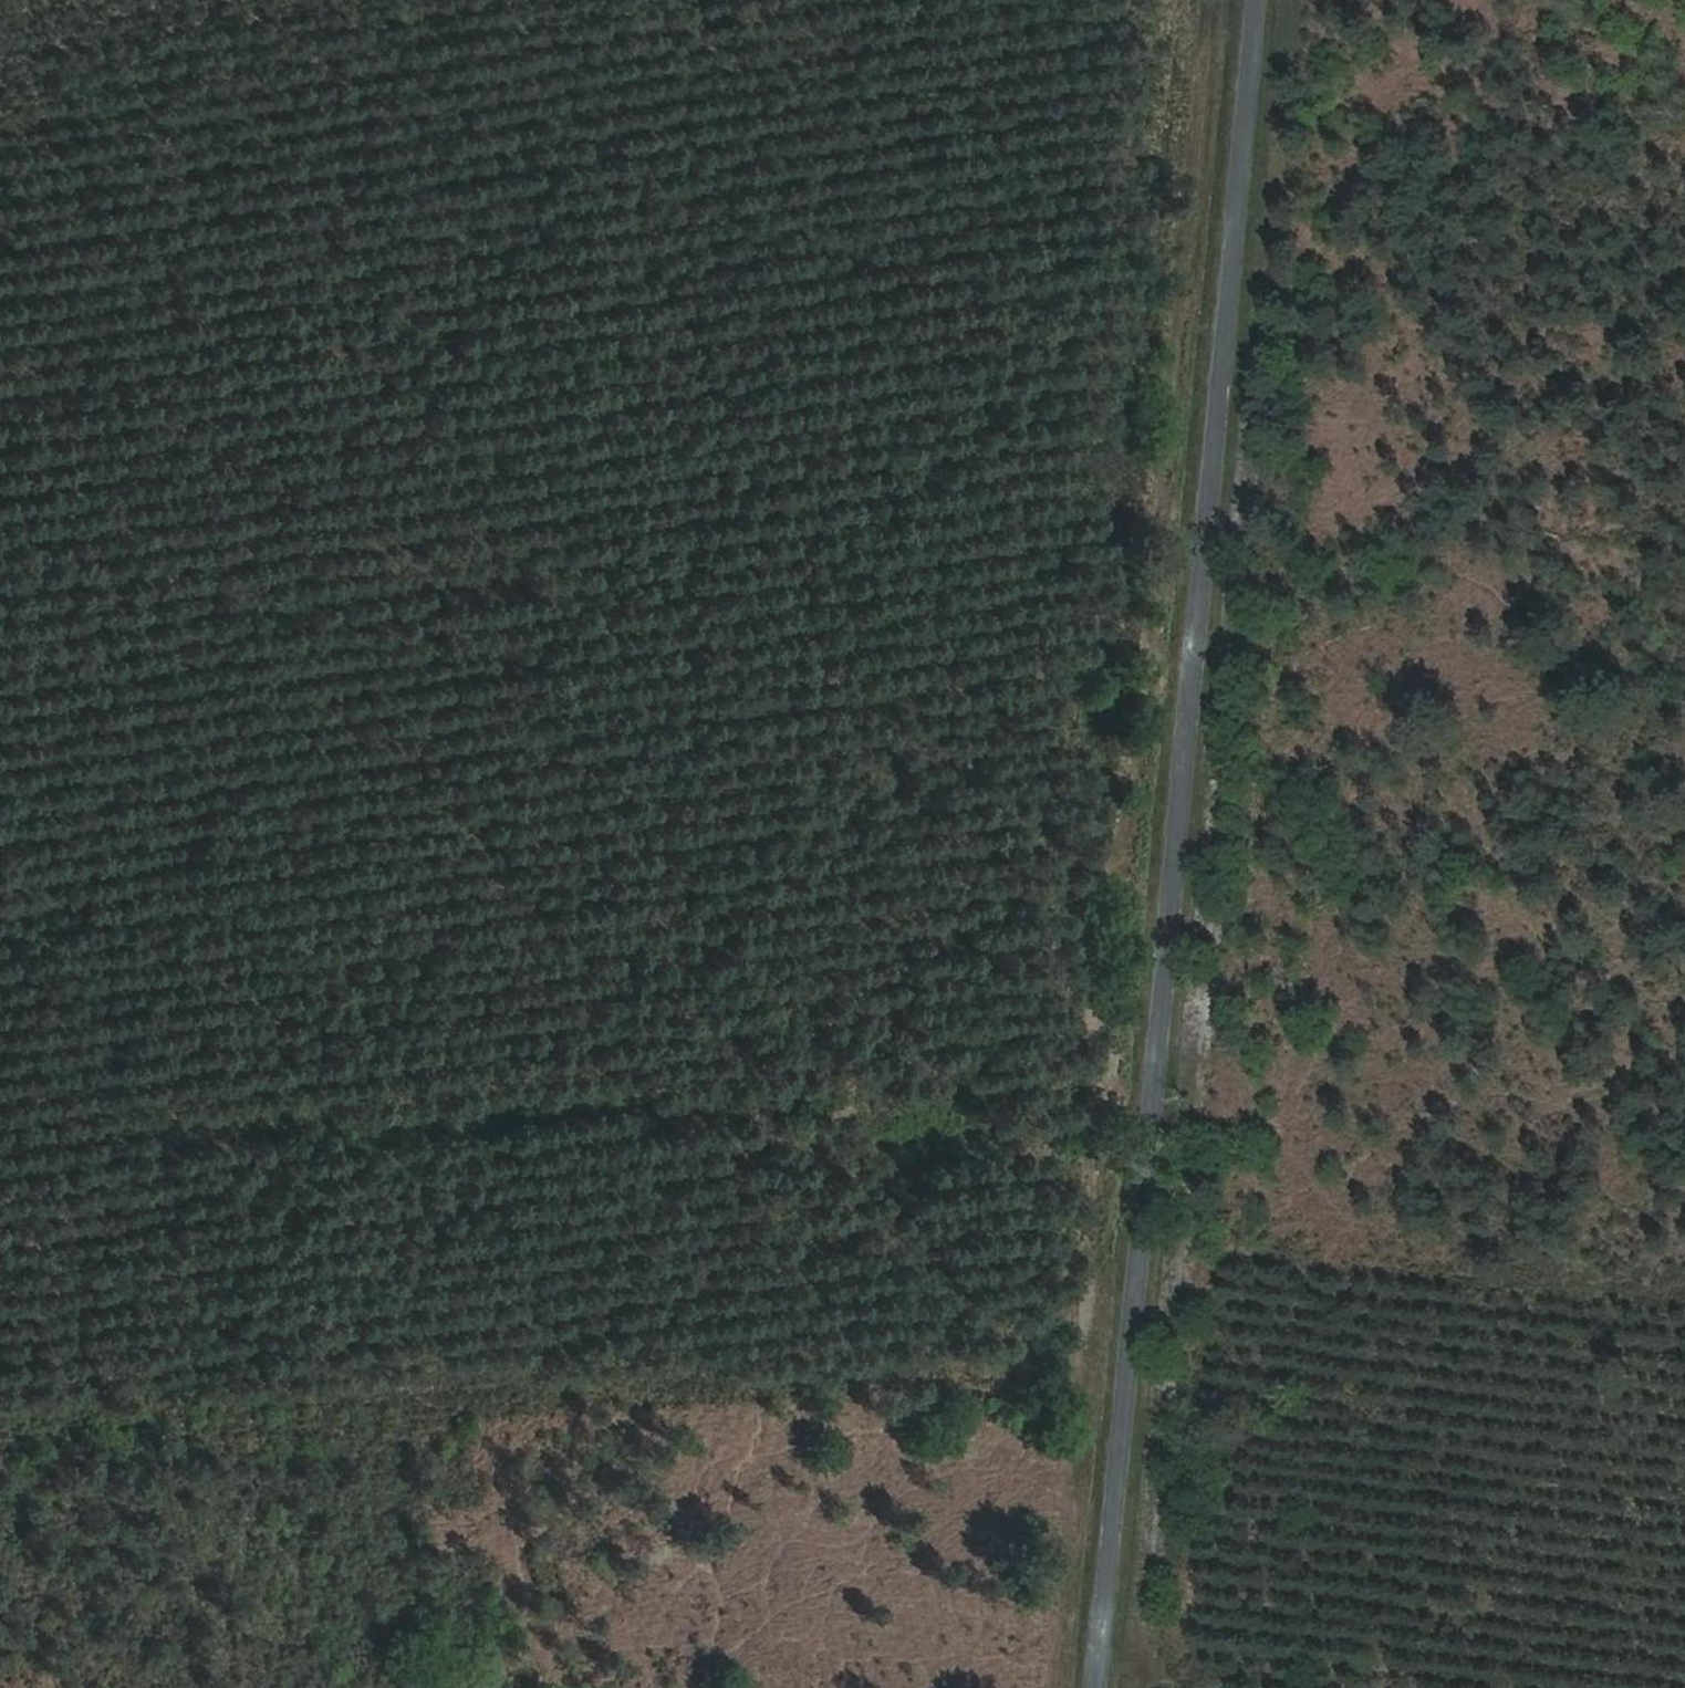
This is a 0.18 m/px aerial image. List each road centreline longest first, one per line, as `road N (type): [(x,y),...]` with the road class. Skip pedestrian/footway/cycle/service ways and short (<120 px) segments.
road 1 (residential): [(1104,1687),(1260,0)]

